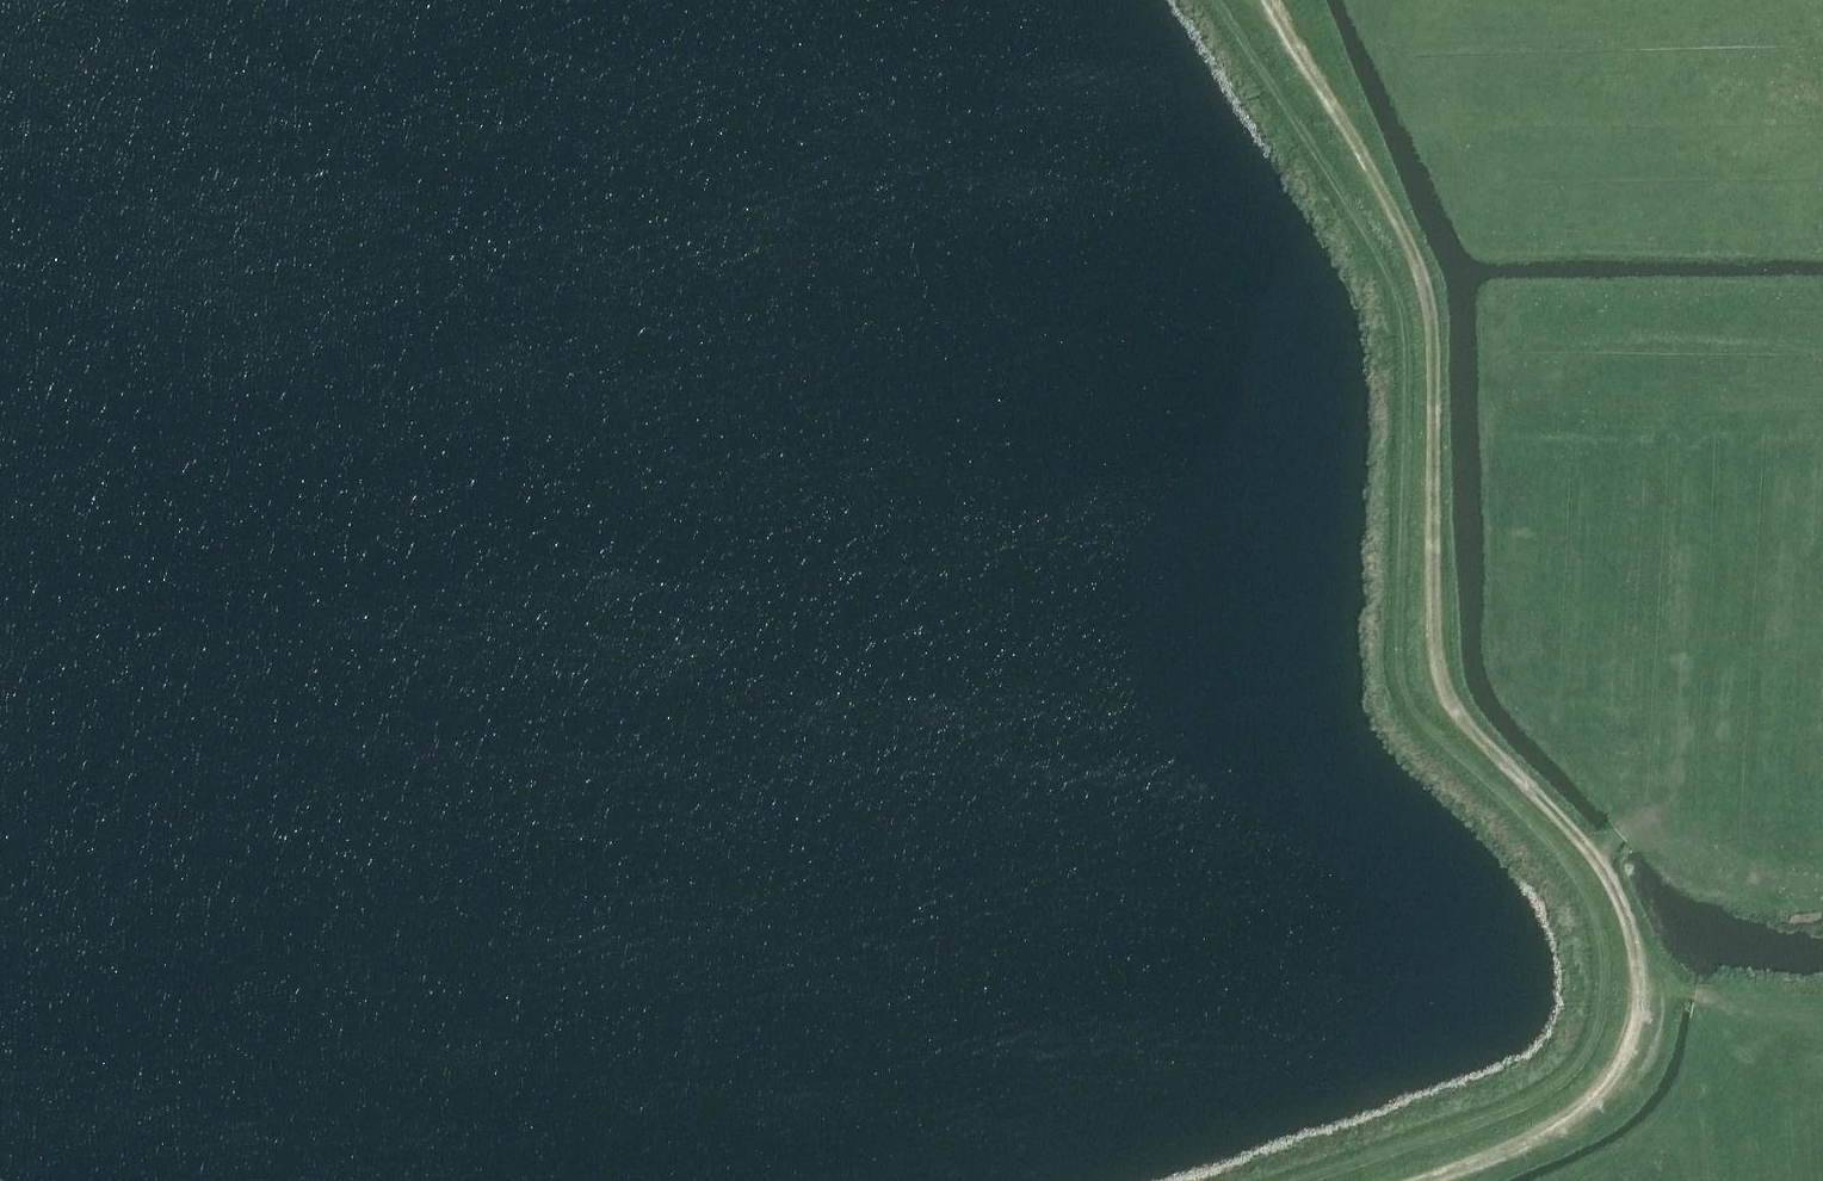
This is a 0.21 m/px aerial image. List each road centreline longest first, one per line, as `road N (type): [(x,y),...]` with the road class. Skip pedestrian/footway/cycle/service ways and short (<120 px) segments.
road 1 (track): [(1270,0),(1430,291),(1435,664),(1452,707),(1606,876),(1629,920),(1640,969),(1637,1031),(1610,1090),(1551,1135),(1420,1180)]

